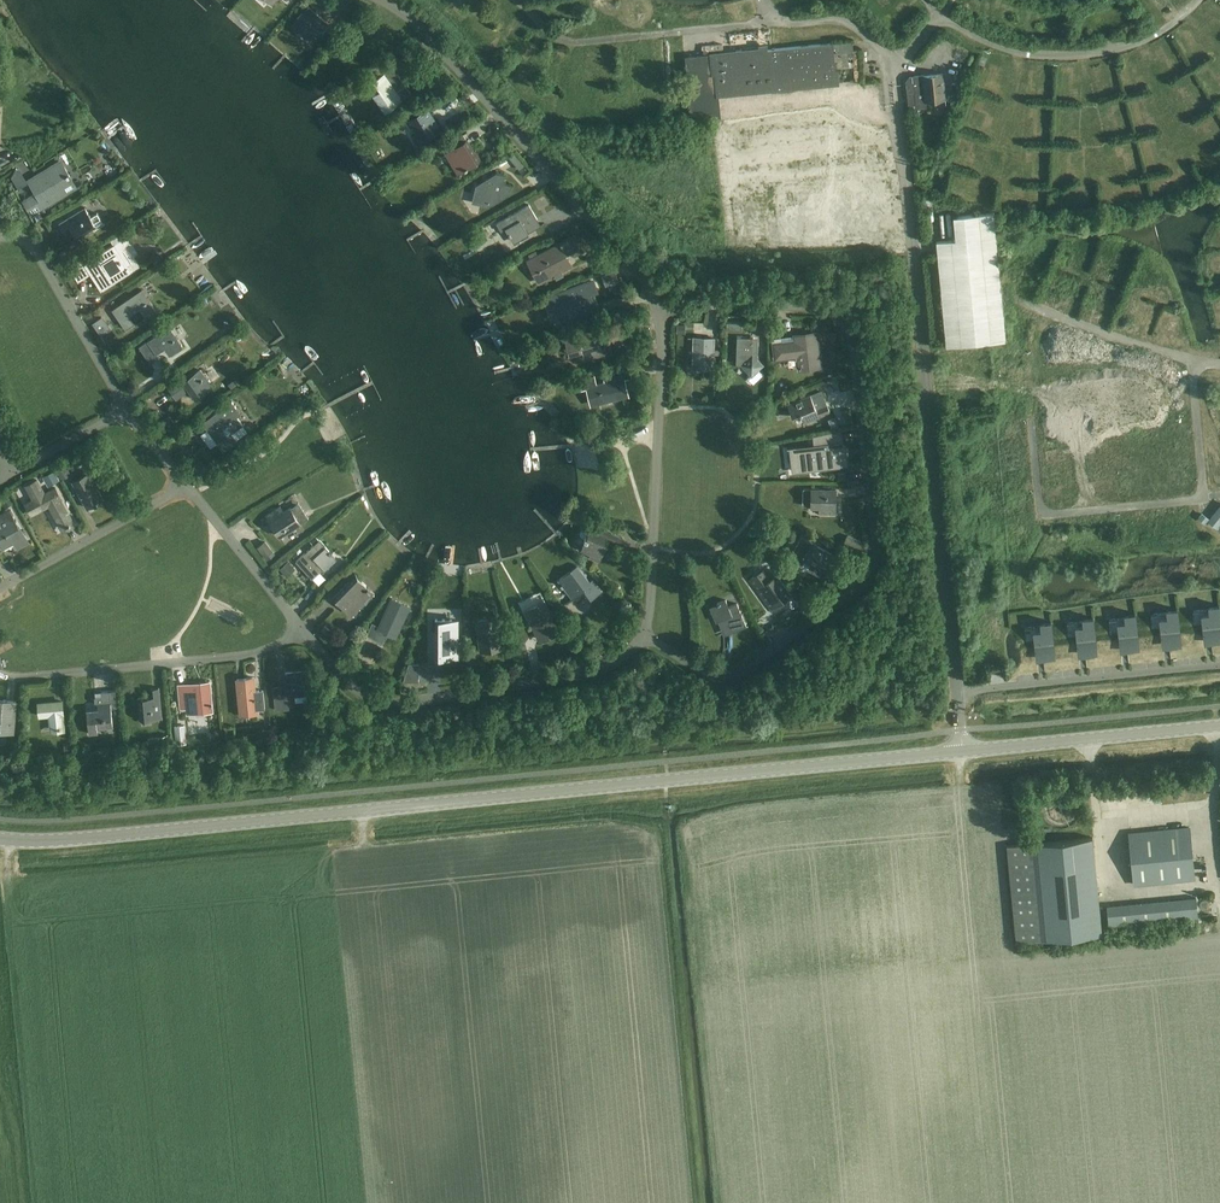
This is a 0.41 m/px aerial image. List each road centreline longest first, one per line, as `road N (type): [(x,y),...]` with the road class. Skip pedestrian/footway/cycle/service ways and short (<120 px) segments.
road 1 (unclassified): [(962,751),(890,62),(840,19),(577,42),(557,38),(516,0)]
road 2 (tertiary): [(962,751),(78,838),(0,839)]
road 3 (residential): [(642,636),(710,676),(733,677),(855,589),(871,570),(876,545),(852,344),(838,318),(773,304),(655,308)]
road 4 (residential): [(382,0),(431,39),(629,260),(655,308)]
road 5 (residential): [(642,636),(619,658),(585,673),(392,702),(346,682),(302,628)]
road 6 (residential): [(655,308),(662,362),(650,612),(642,636)]
road 7 (residential): [(302,628),(249,655),(0,674)]
road 8 (tertiary): [(962,751),(1219,725)]
road 9 (residential): [(127,409),(32,245),(0,235)]
road 10 (residential): [(0,588),(186,485)]
road 11 (residential): [(302,628),(186,485)]
road 12 (unclassified): [(12,468),(127,409)]

